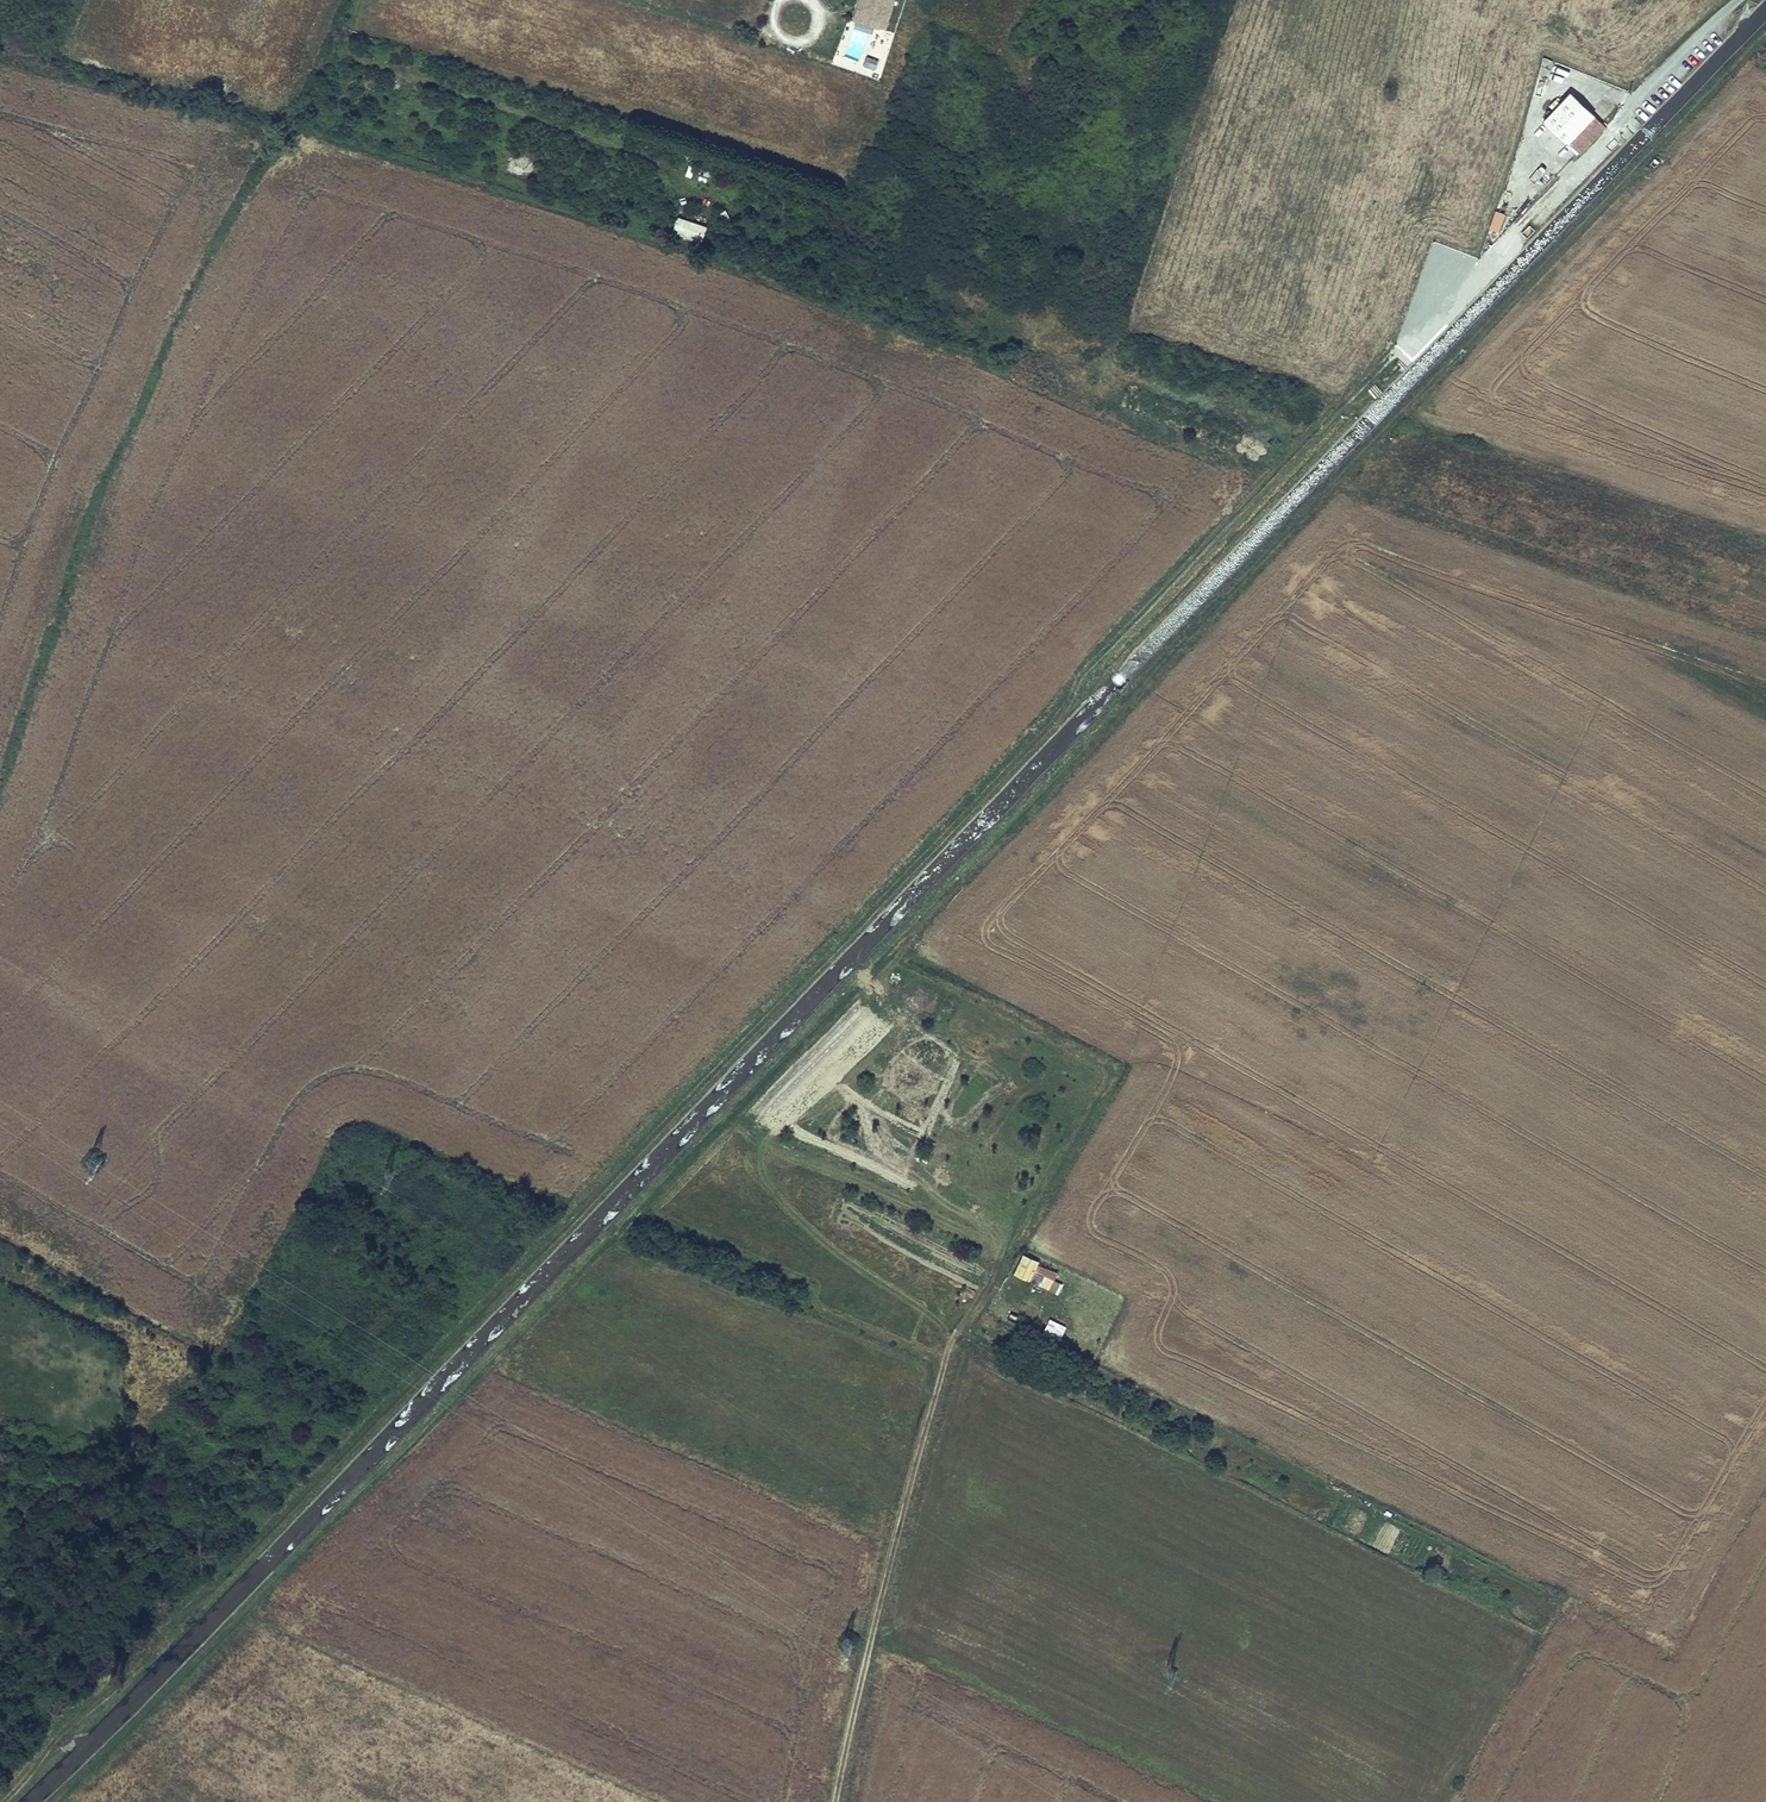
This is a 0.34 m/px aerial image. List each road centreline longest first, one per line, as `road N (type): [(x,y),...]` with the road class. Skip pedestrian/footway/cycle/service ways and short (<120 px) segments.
road 1 (track): [(5,1801),(49,1748),(1056,725),(1087,668),(1565,182)]
road 2 (track): [(951,1337),(829,1801)]

